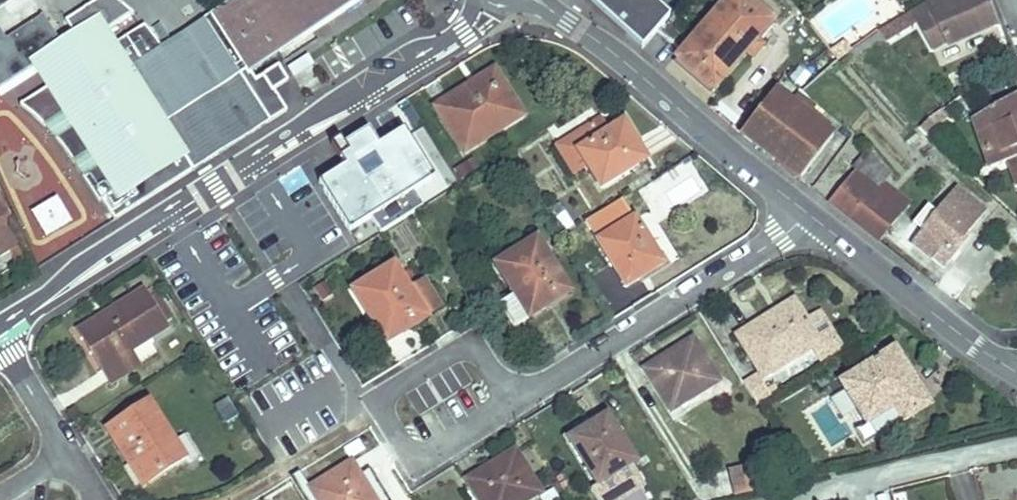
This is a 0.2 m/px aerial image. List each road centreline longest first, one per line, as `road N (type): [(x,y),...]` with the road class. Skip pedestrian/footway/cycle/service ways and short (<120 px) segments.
road 1 (residential): [(492,0),(467,33),(0,330)]
road 2 (residential): [(806,211),(536,0)]
road 3 (residential): [(533,391),(780,238),(806,211)]
road 4 (residential): [(1016,373),(806,211)]
road 5 (residential): [(533,391),(507,390),(478,350),(461,350),(385,395),(383,412),(409,453),(425,458)]
road 6 (residential): [(793,499),(1016,447)]
road 7 (residential): [(66,451),(0,341)]
road 8 (residential): [(425,458),(533,391)]

